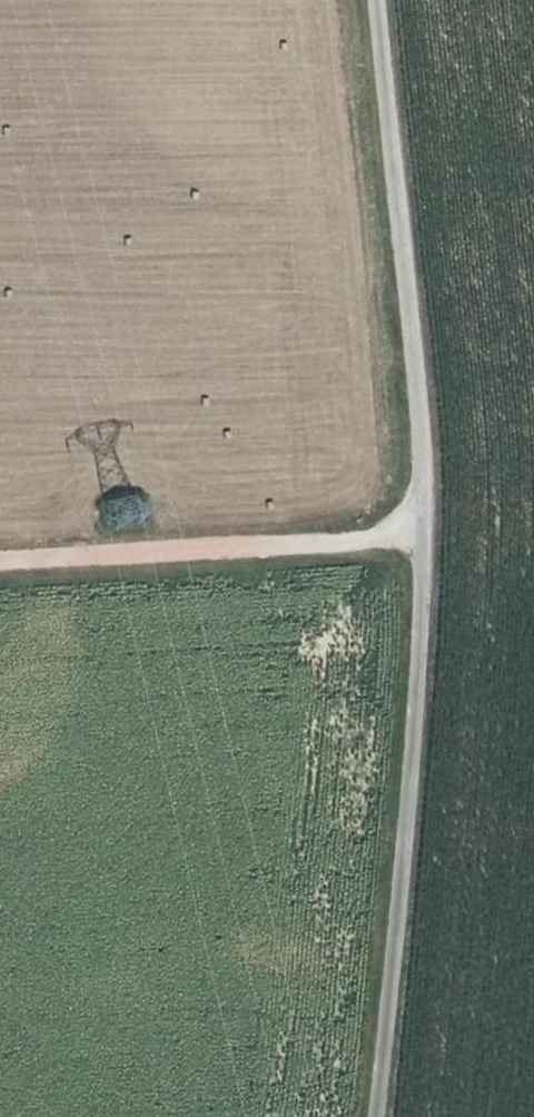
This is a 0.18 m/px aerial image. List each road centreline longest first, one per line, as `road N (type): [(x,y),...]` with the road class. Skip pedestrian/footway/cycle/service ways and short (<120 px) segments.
road 1 (unclassified): [(377,1116),(423,530),(418,398),(377,0)]
road 2 (track): [(0,566),(342,543),(423,530)]

